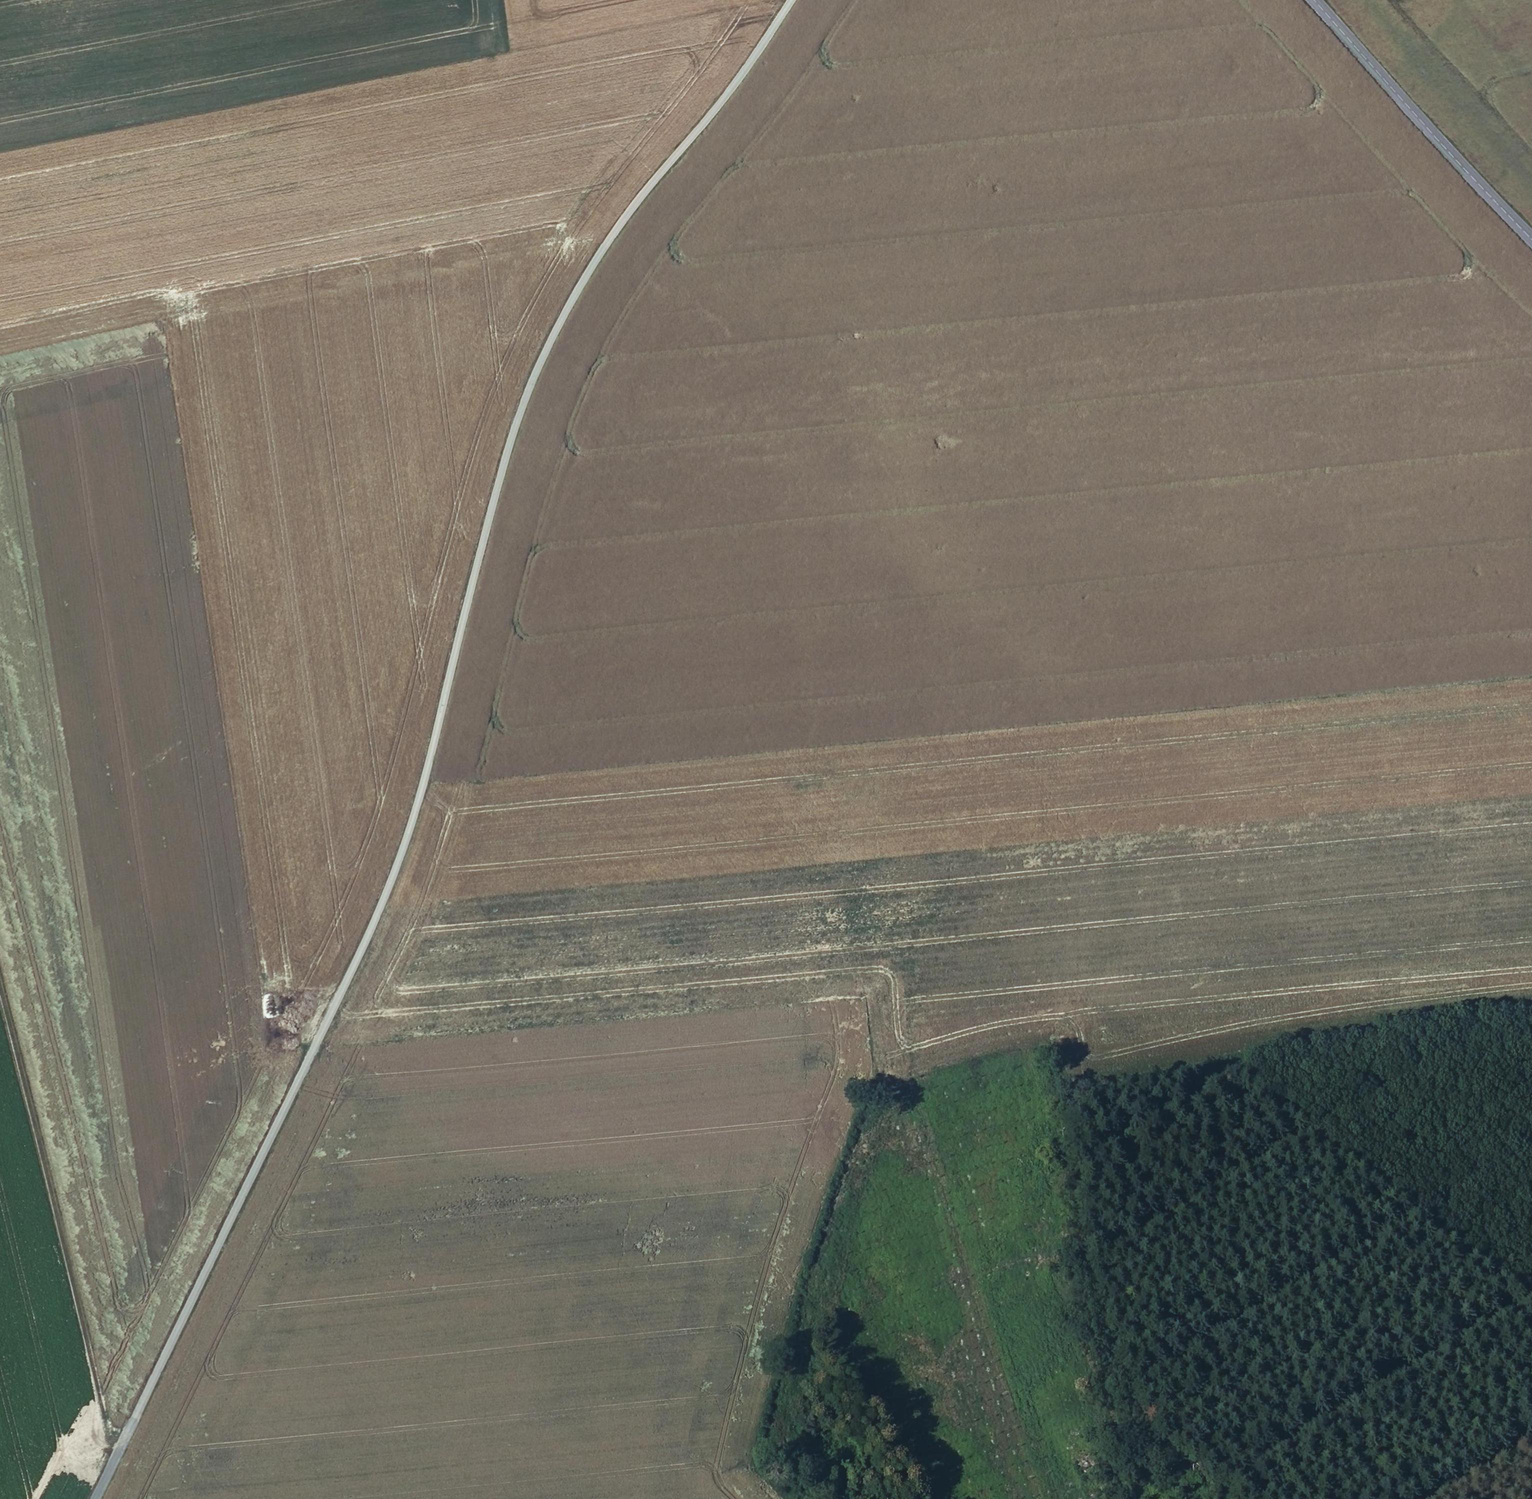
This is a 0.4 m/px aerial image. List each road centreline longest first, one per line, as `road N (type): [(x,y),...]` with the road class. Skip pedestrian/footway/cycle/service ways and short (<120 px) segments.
road 1 (unclassified): [(786,0),(740,70),(638,190),(548,328),(506,423),(411,818),(304,1066),(89,1498)]
road 2 (track): [(0,1011),(71,1310),(116,1448)]
road 3 (tertiary): [(1531,239),(1313,0)]

